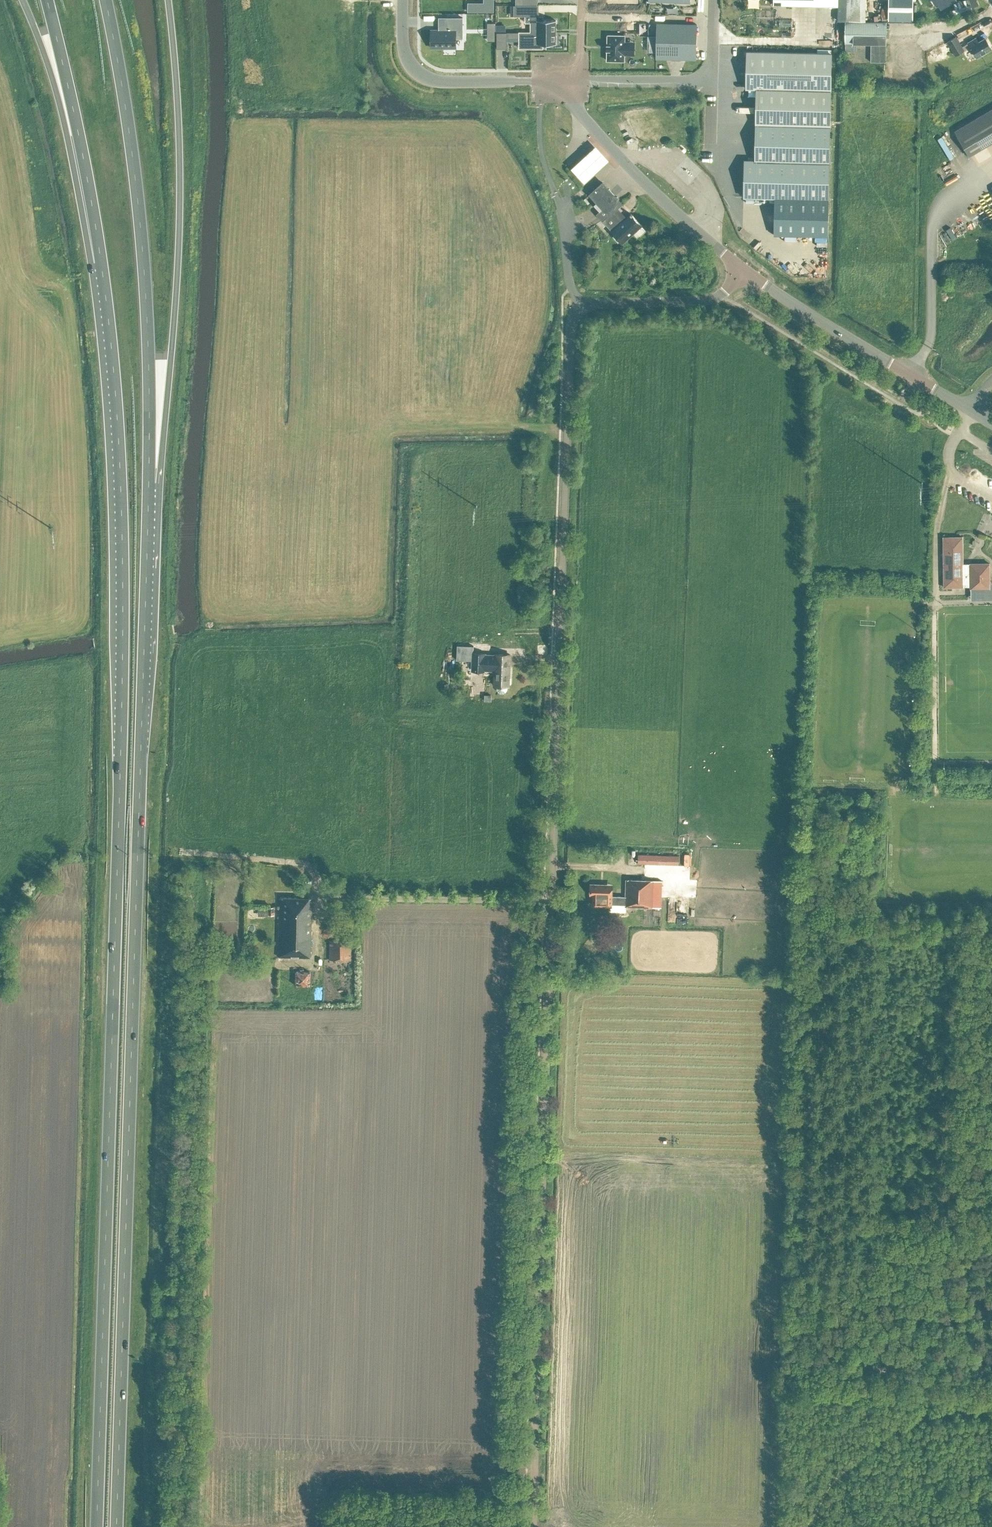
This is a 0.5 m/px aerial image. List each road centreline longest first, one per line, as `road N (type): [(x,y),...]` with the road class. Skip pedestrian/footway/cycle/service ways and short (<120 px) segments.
road 1 (trunk): [(90,194),(113,369),(123,581),(96,1526)]
road 2 (tertiary): [(533,1526),(547,896),(577,303)]
road 3 (trunk): [(116,1526),(148,482)]
road 4 (trunk): [(148,482),(164,426),(177,261),(178,110),(168,0)]
road 5 (trunk): [(148,482),(138,203),(106,0)]
road 6 (tertiary): [(991,423),(742,270)]
road 7 (tertiary): [(742,270),(582,115),(581,81)]
road 8 (tertiary): [(581,81),(423,76),(405,53),(403,0)]
road 9 (trunk): [(23,0),(90,194)]
road 10 (trunk): [(47,0),(90,194)]
road 11 (tertiary): [(577,303),(717,300),(742,270)]
road 12 (unclassified): [(713,80),(581,81)]
road 13 (residential): [(577,303),(551,182)]

